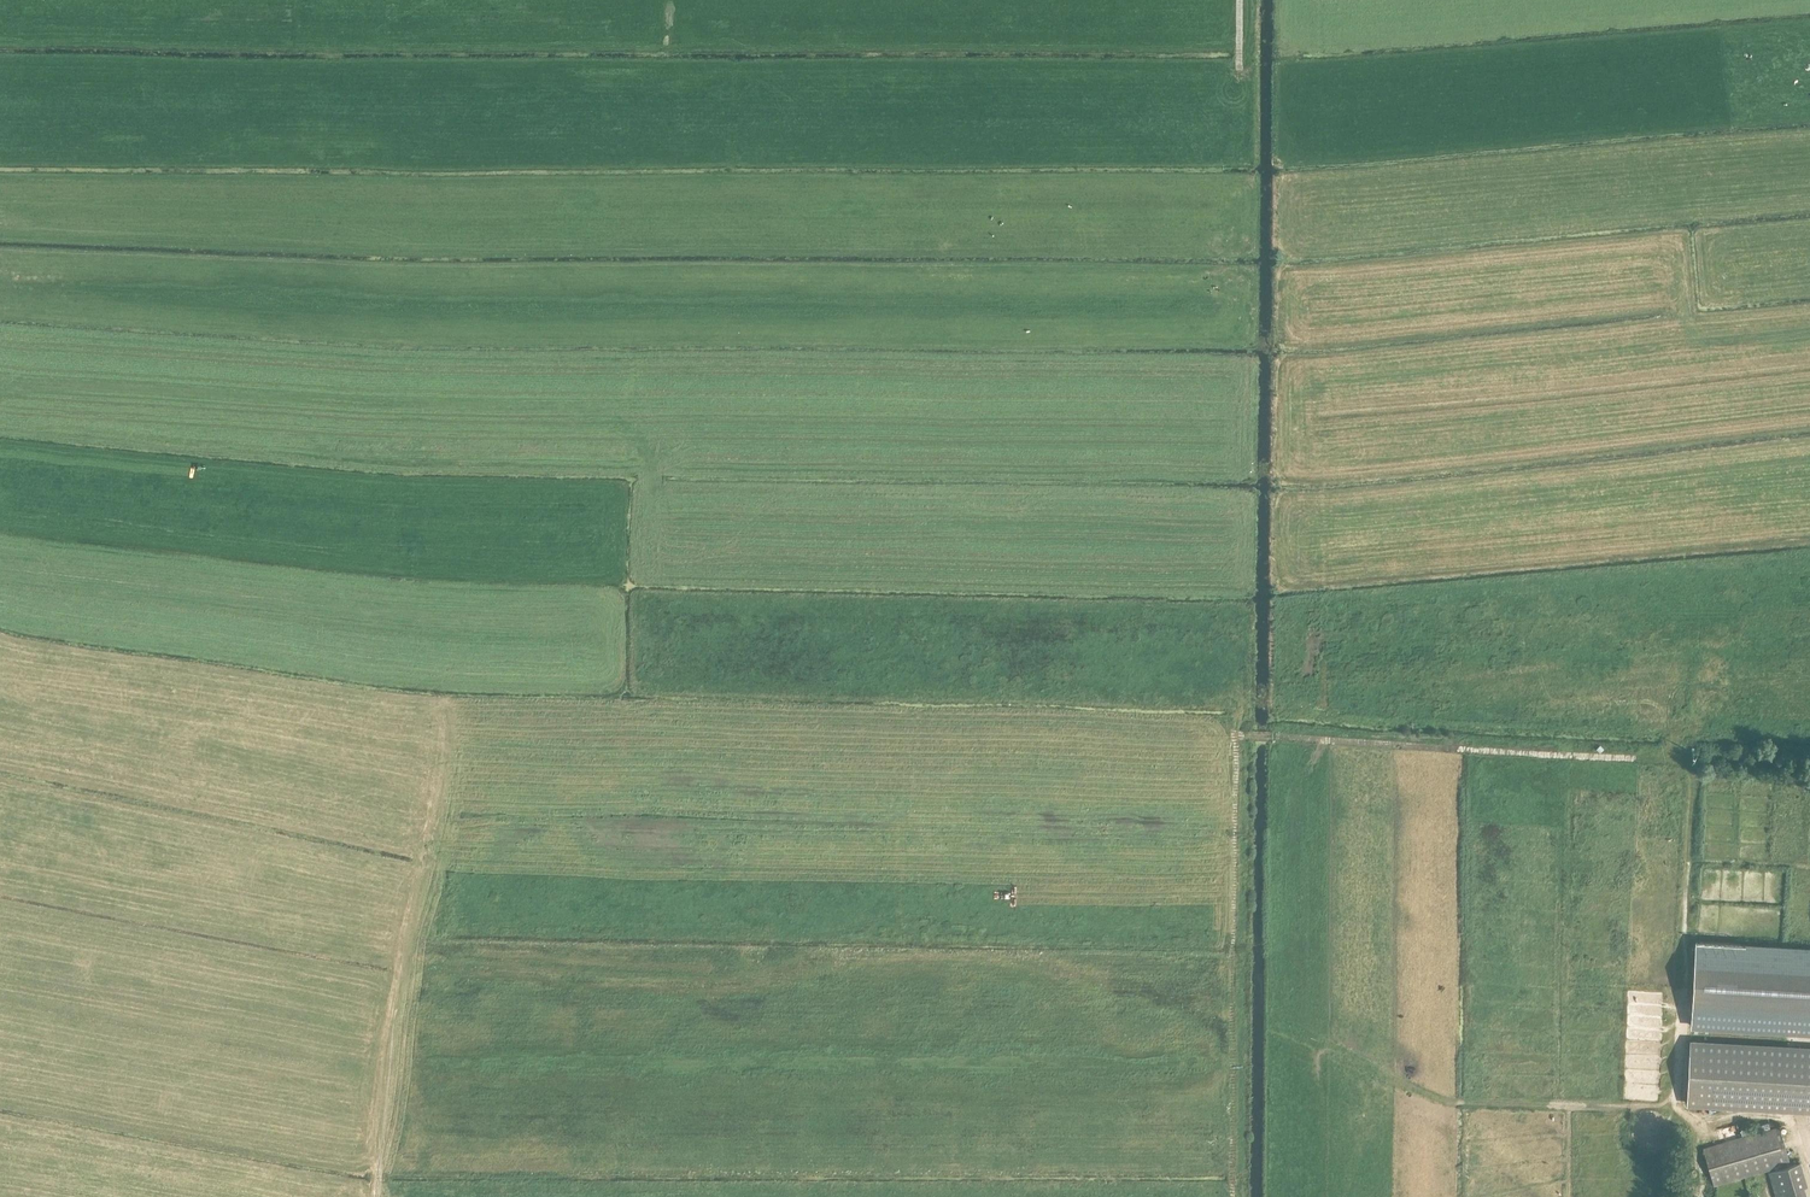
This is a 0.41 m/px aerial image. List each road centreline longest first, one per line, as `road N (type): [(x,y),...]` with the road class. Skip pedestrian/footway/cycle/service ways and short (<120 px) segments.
road 1 (track): [(1232,1196),(1235,733),(1682,763),(1691,783),(1679,1105),(1703,1122),(1789,1121),(1800,1127),(1809,1162)]
road 2 (track): [(396,1007),(378,1196)]

